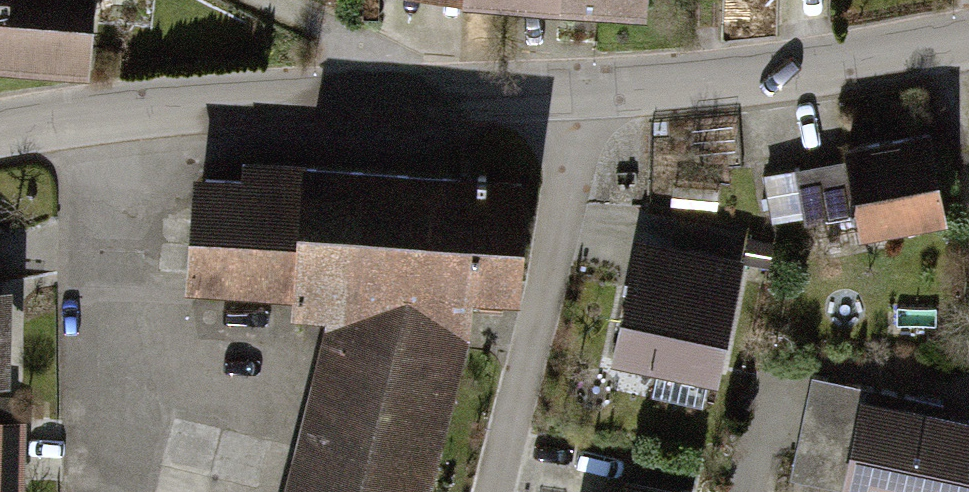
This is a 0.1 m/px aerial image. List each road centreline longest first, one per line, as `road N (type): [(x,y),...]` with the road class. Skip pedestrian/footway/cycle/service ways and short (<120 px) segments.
road 1 (residential): [(0,135),(126,117),(590,89)]
road 2 (residential): [(590,89),(494,491)]
road 3 (residential): [(590,89),(968,38)]
road 4 (track): [(243,0),(416,97)]

